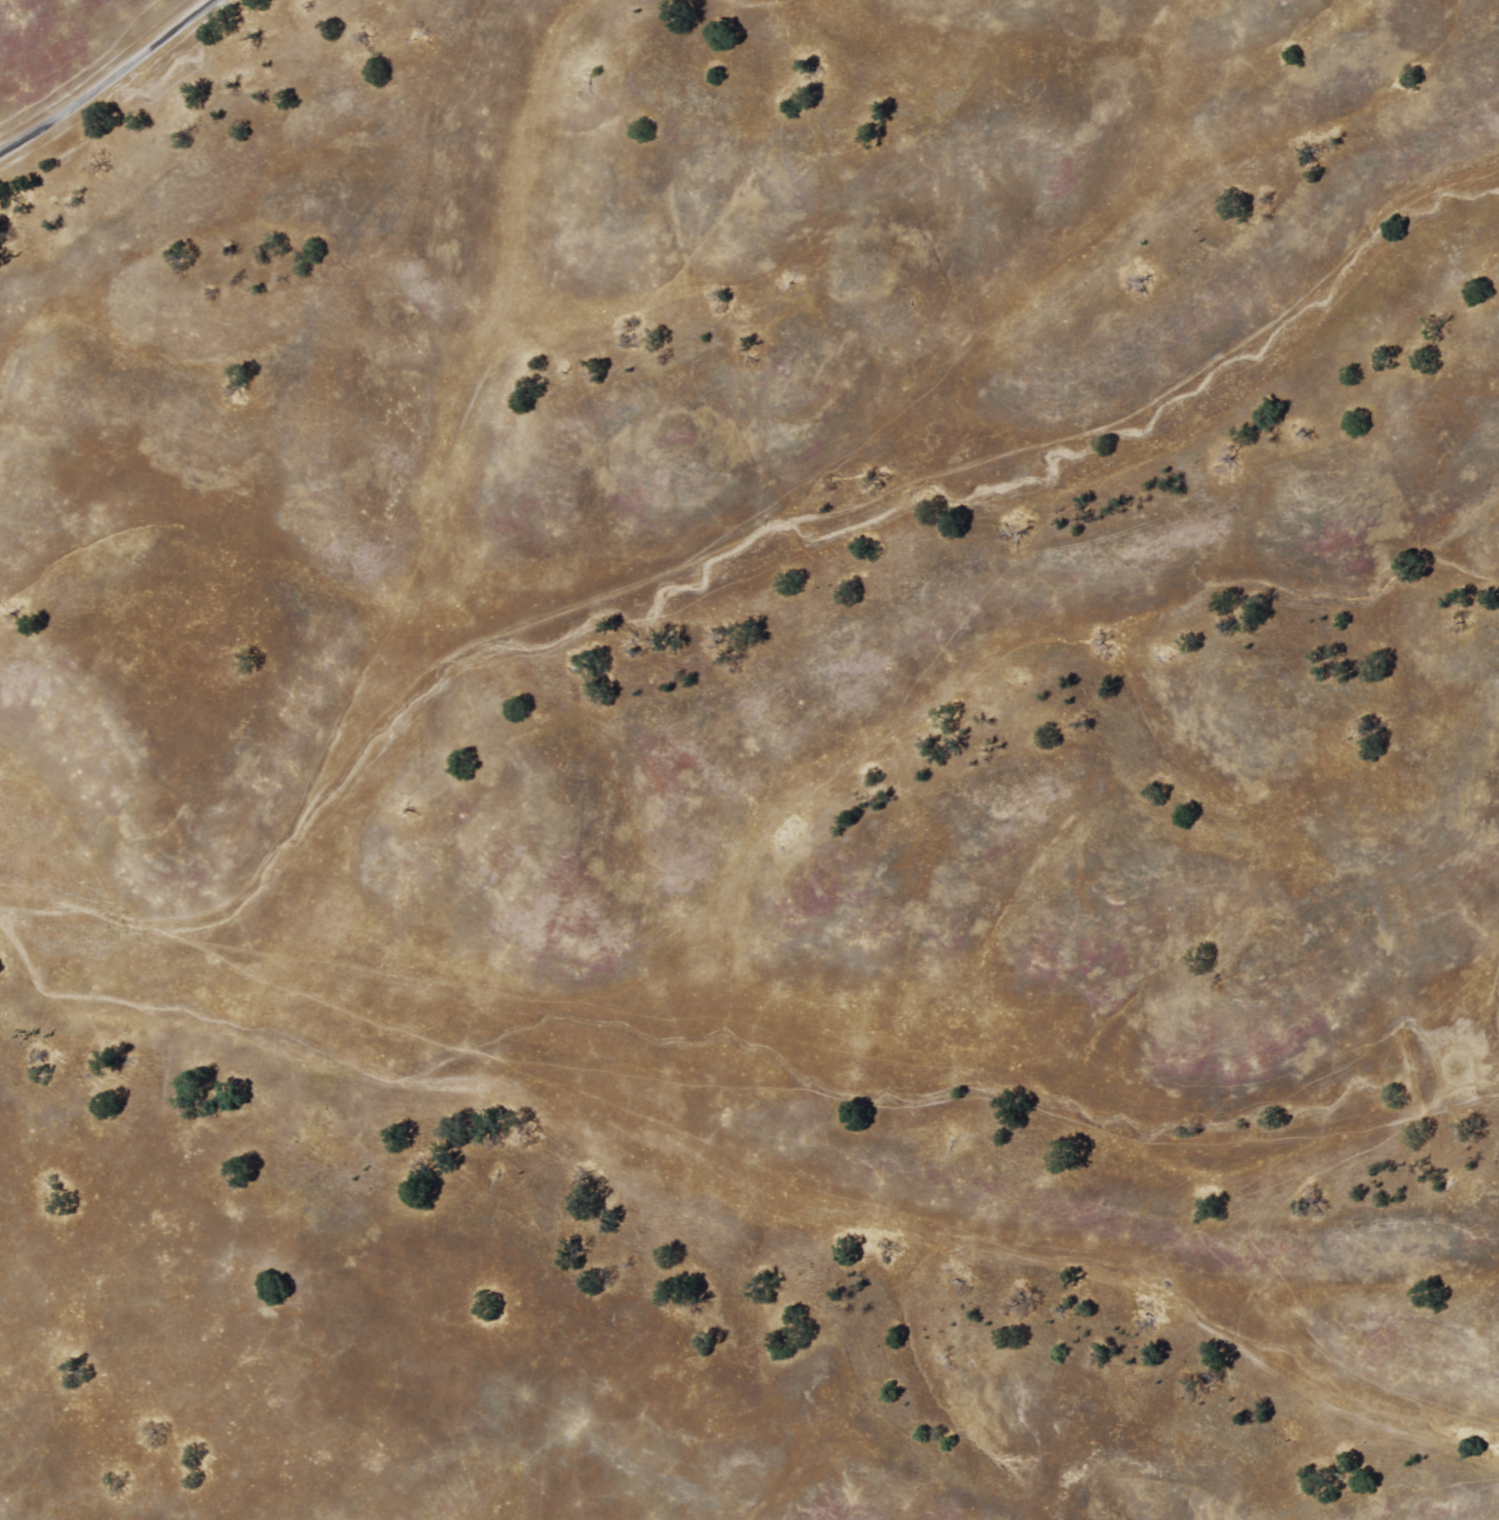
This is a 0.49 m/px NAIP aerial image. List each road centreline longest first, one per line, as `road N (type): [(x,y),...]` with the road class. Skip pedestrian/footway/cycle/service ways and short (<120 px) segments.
road 1 (track): [(0,155),(212,0)]

